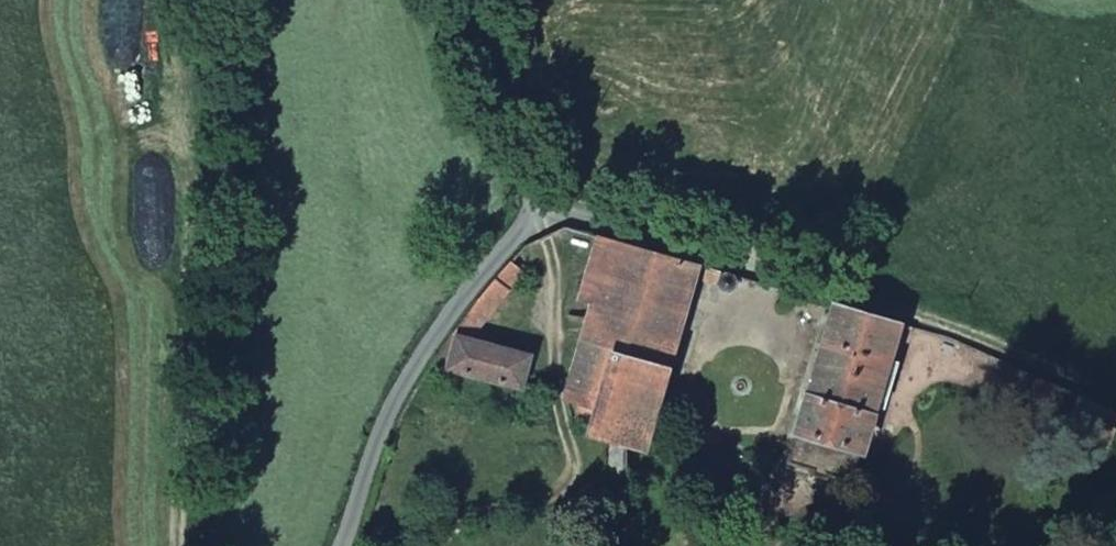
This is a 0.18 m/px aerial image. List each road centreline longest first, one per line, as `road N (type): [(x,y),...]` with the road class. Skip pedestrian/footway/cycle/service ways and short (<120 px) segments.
road 1 (unclassified): [(544,205),(602,215),(977,336),(1115,392)]
road 2 (residential): [(341,545),(400,391),(452,309),(544,205)]
road 3 (unclassified): [(471,0),(544,205)]

